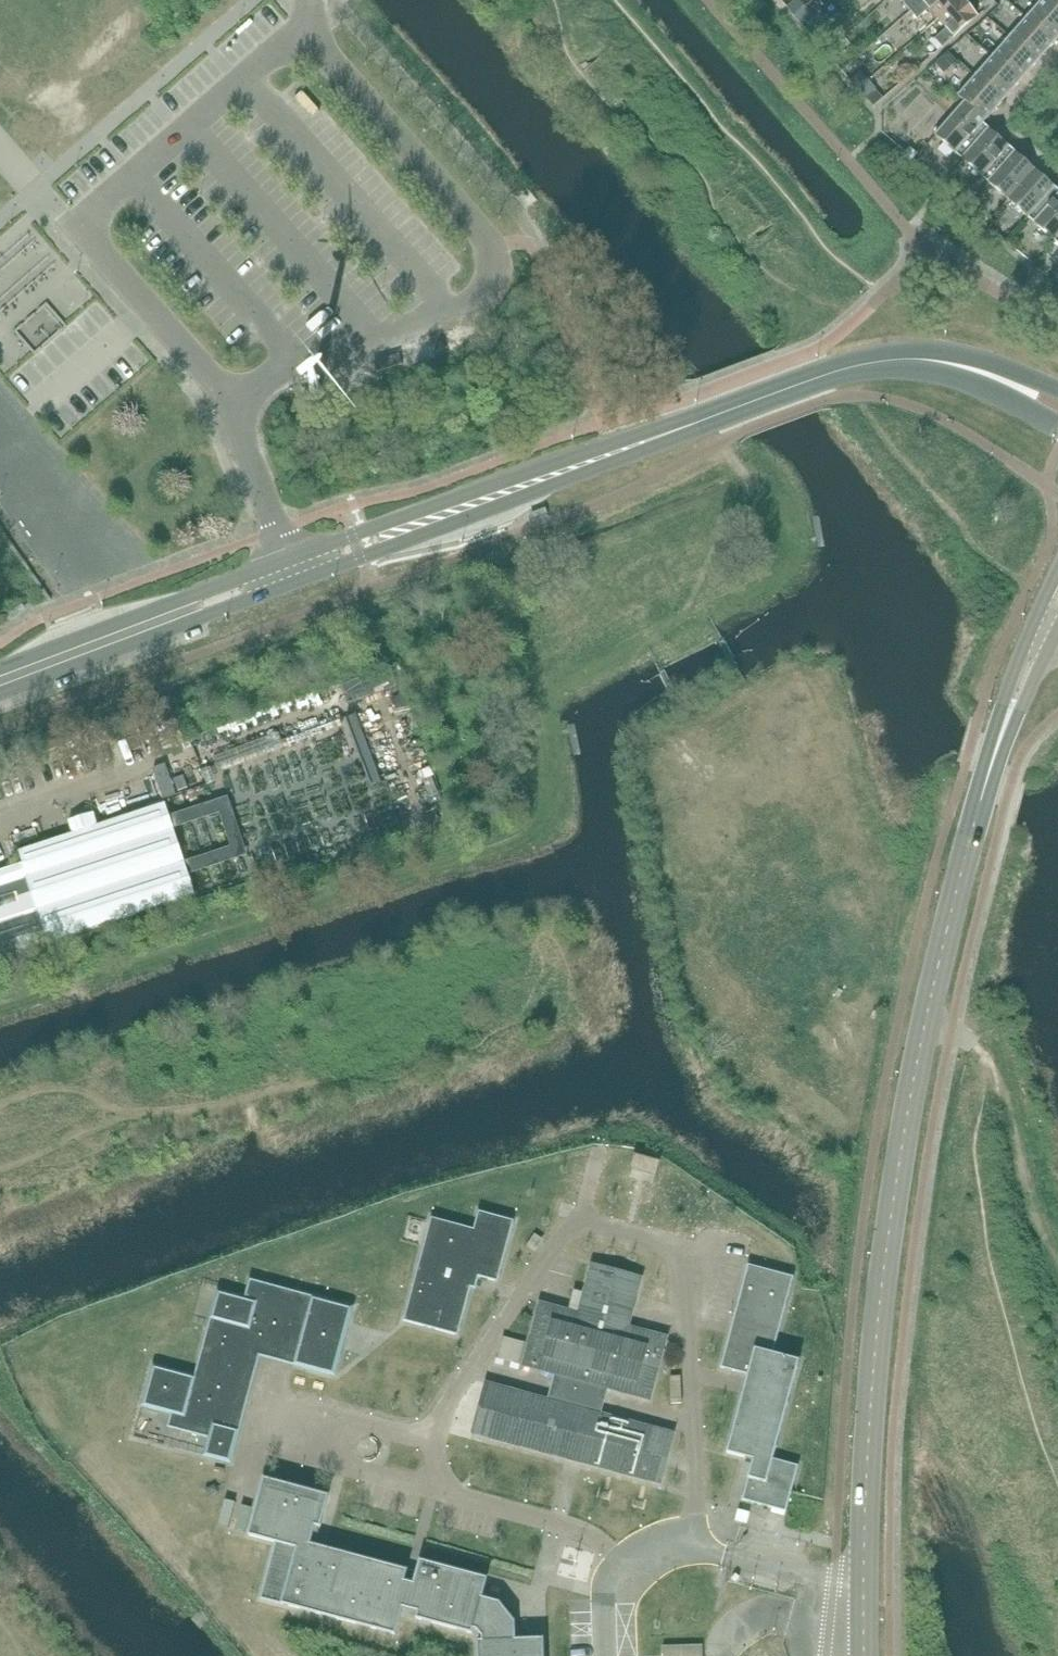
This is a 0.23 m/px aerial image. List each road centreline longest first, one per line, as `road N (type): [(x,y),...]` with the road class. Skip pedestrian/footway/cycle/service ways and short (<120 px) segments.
road 1 (tertiary): [(866,1655),(873,1392),(901,1157),(941,961),(997,748)]
road 2 (tertiary): [(180,612),(209,615),(542,490),(623,449)]
road 3 (tertiary): [(623,449),(541,469),(364,533),(202,593),(180,612)]
road 4 (tertiary): [(858,364),(942,370),(1057,426)]
road 5 (track): [(1057,1271),(997,1070)]
road 6 (tertiary): [(1057,388),(941,352),(902,350),(858,364)]
road 7 (tertiary): [(623,449),(809,380)]
road 8 (tertiary): [(0,683),(180,612)]
road 9 (tertiary): [(1057,576),(1005,704),(997,748)]
road 10 (tertiary): [(997,748),(1057,633)]

